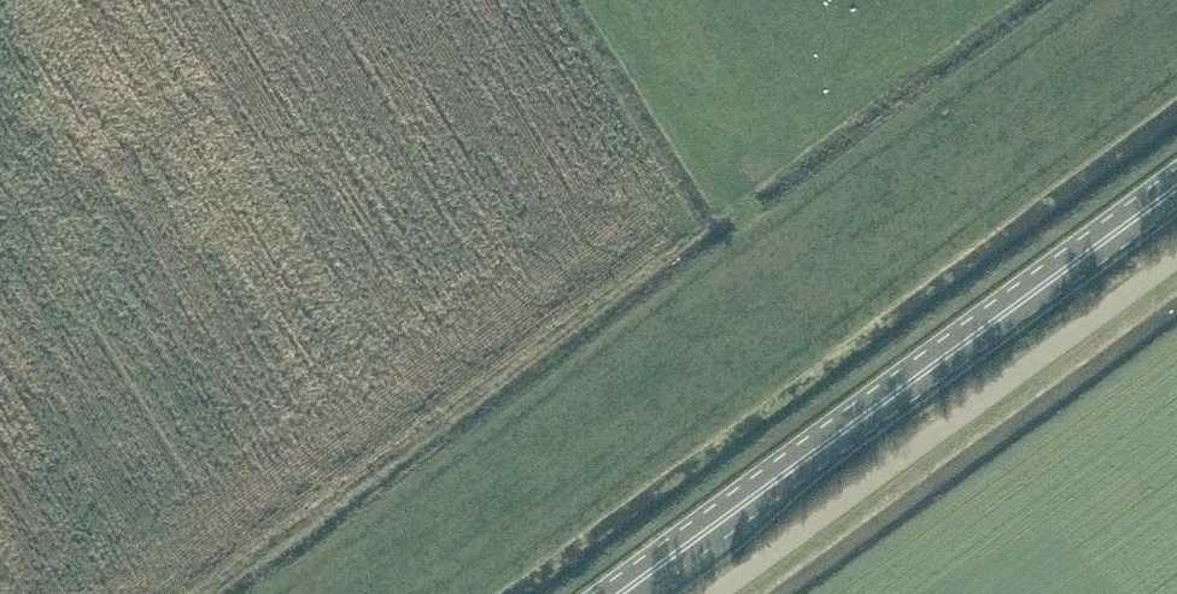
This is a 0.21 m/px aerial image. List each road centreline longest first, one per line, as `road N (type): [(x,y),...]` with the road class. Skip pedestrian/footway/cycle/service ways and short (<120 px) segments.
road 1 (primary): [(620,593),(1176,188)]
road 2 (unclassified): [(719,593),(1176,261)]

